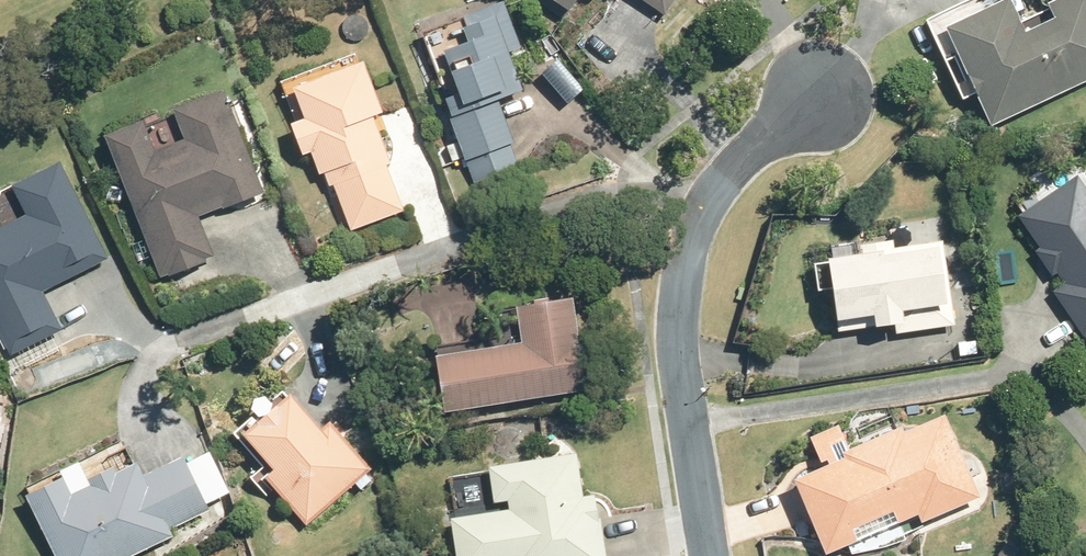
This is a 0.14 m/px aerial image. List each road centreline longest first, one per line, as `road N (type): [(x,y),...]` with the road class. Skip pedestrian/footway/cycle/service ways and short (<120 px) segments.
road 1 (residential): [(821,99),(738,165),(683,293),(717,555)]

